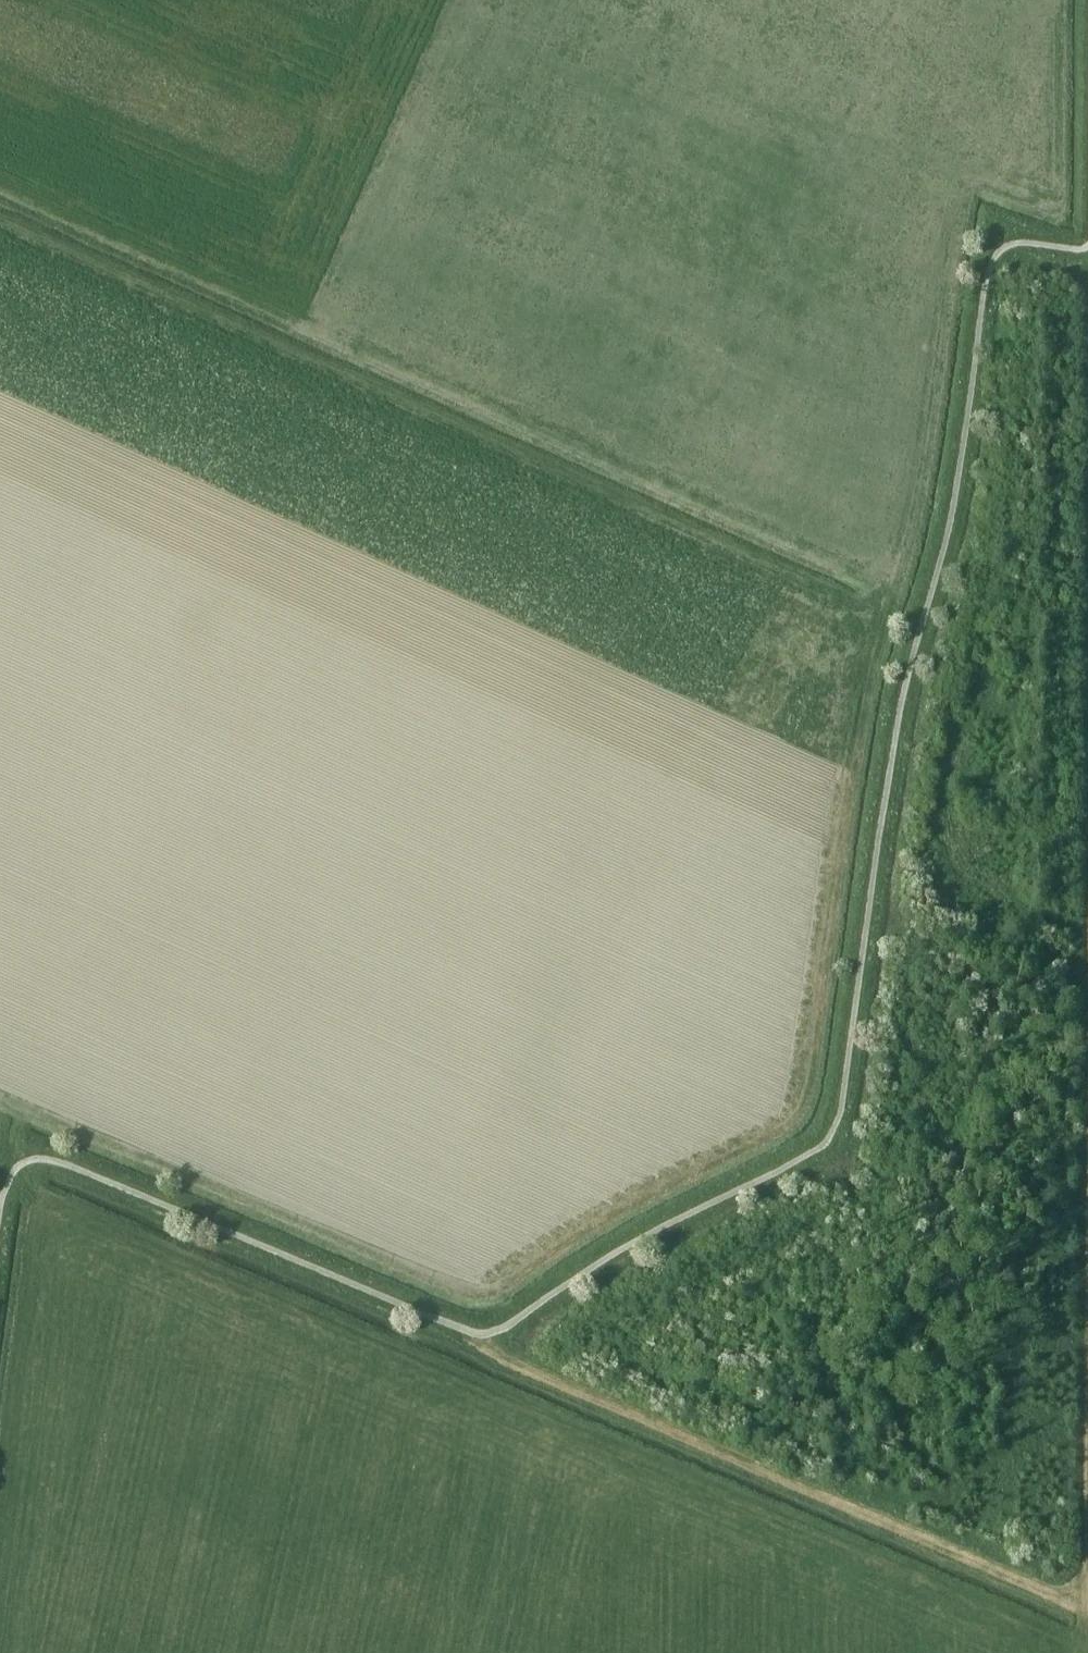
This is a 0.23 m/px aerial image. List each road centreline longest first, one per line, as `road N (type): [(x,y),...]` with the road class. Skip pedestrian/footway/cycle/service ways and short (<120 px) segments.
road 1 (track): [(1085,1652),(1086,1607),(517,1359),(480,1333)]
road 2 (track): [(1086,1607),(1087,1268)]

